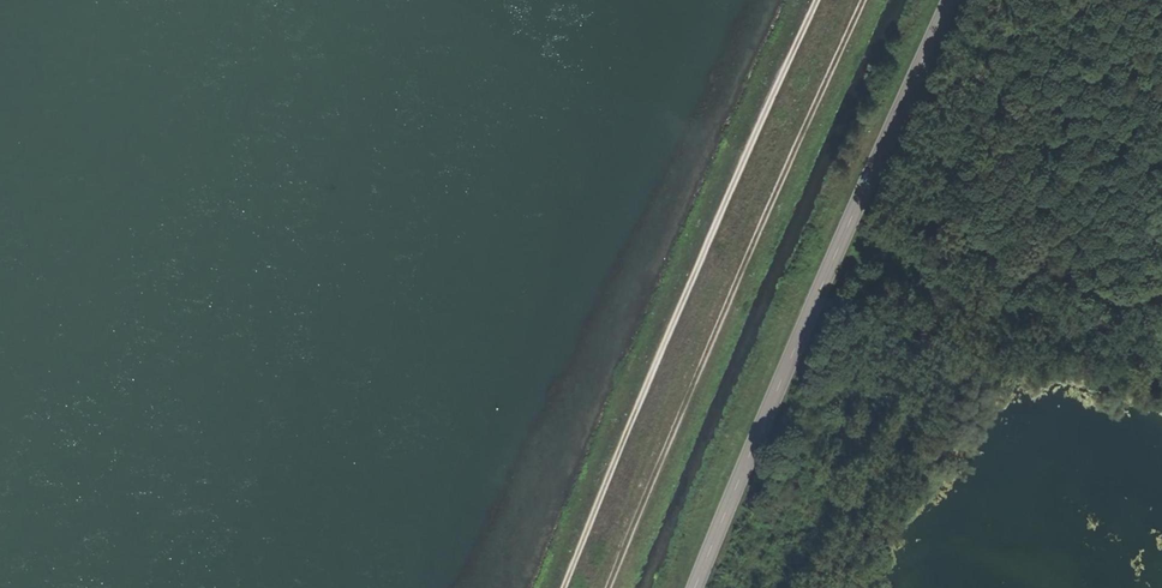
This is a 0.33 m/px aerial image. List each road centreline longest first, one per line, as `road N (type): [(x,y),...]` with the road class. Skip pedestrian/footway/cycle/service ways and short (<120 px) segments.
road 1 (track): [(819,0),(567,587)]
road 2 (tertiary): [(694,587),(946,0)]

